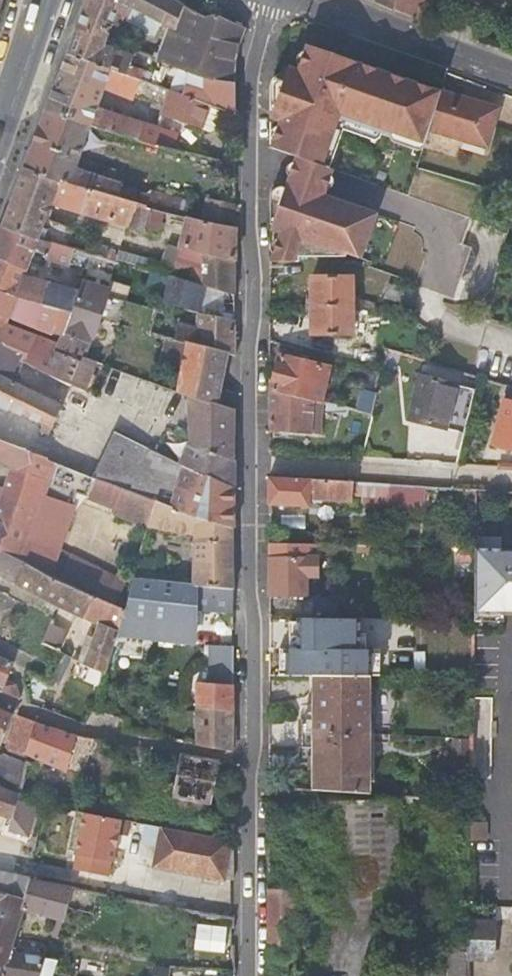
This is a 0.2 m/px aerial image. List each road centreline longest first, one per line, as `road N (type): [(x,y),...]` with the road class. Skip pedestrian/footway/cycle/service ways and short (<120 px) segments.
road 1 (residential): [(268,0),(251,78),(249,975)]
road 2 (secondary): [(511,74),(309,0)]
road 3 (tertiary): [(0,145),(44,0)]

